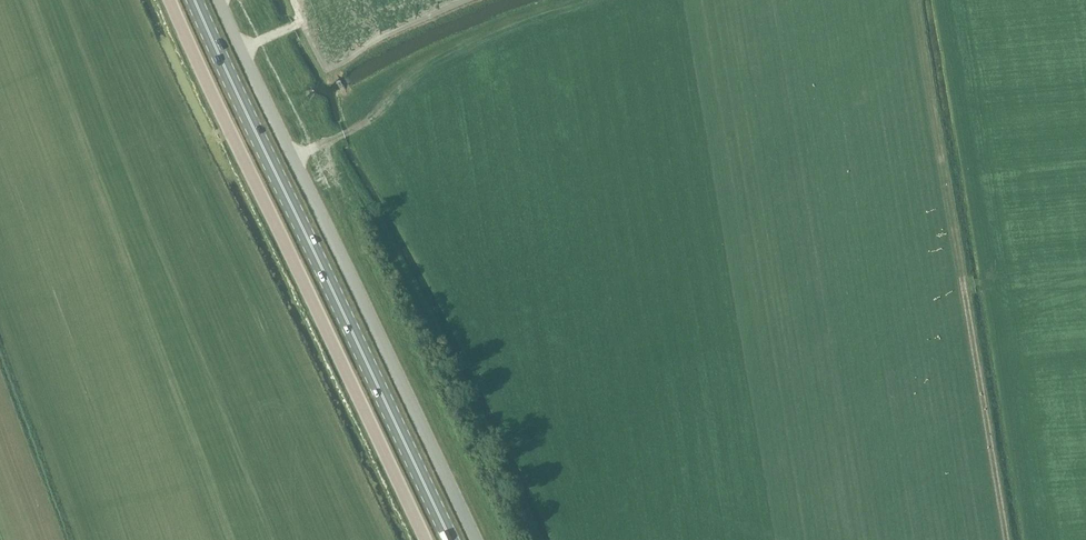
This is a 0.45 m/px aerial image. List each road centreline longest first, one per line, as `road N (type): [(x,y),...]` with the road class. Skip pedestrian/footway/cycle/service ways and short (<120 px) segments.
road 1 (unclassified): [(220,0),(478,539)]
road 2 (primary): [(450,539),(194,0)]
road 3 (unclassified): [(170,0),(425,539)]

